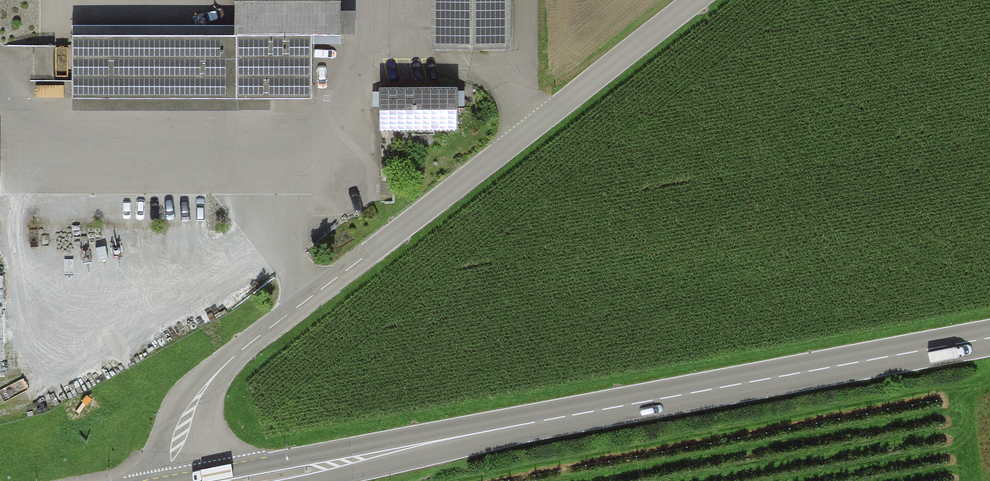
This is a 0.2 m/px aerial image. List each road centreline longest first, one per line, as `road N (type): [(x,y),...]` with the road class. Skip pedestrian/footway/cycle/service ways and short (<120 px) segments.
road 1 (primary): [(247,480),(989,337)]
road 2 (unclassified): [(175,480),(187,424),(233,360),(700,0)]
road 3 (track): [(527,0),(526,134)]

